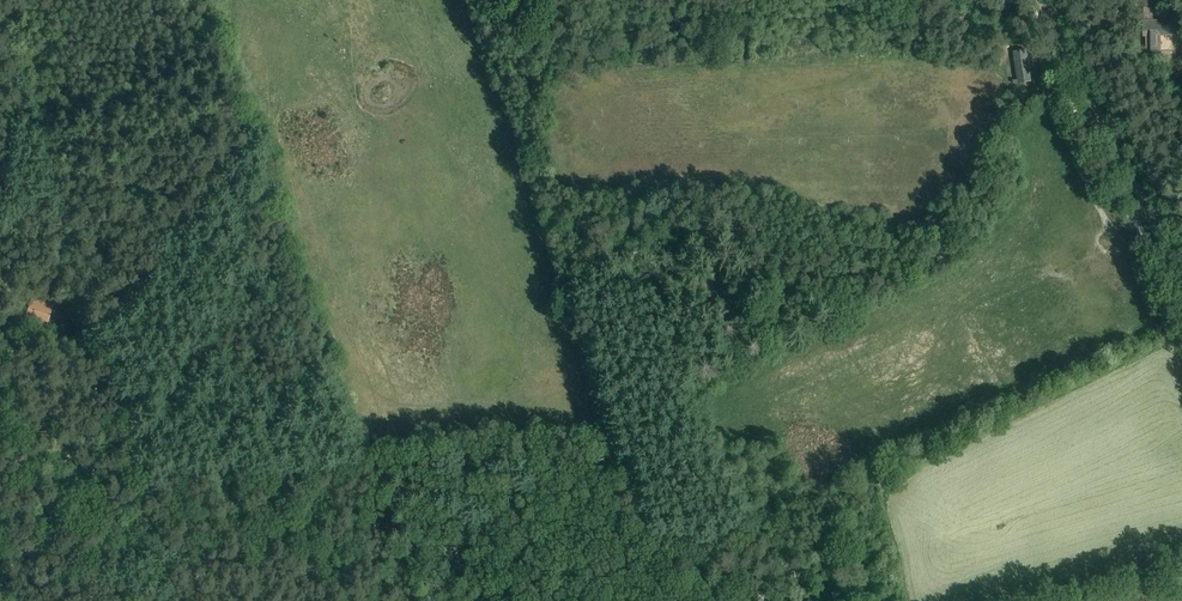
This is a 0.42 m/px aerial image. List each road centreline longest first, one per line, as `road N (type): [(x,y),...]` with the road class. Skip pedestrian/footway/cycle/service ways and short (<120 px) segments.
road 1 (track): [(8,339),(73,462),(95,451),(117,453),(125,465),(166,565),(169,600)]
road 2 (track): [(1181,277),(1038,0)]

